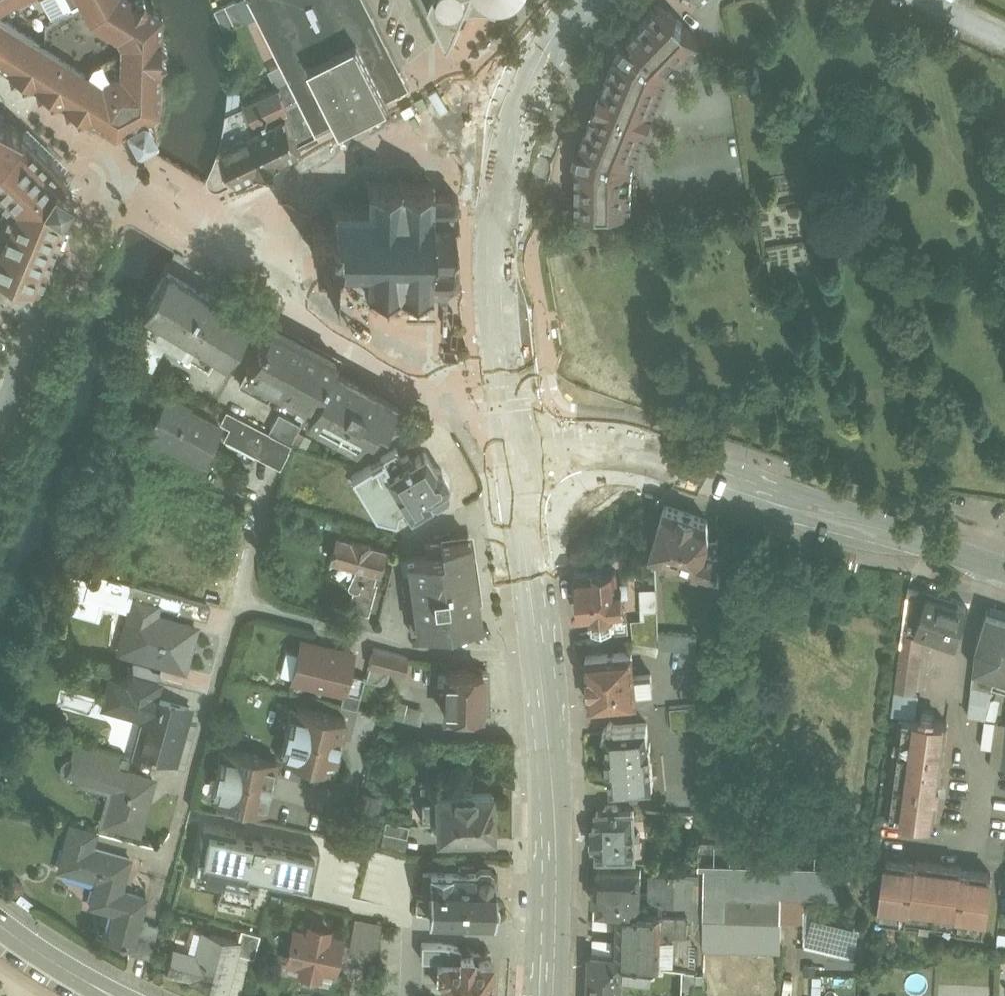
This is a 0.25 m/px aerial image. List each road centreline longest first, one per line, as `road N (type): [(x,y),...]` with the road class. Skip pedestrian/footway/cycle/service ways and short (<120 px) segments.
road 1 (residential): [(516,445),(608,445),(647,454),(1004,567)]
road 2 (secondary): [(546,995),(552,772),(545,652)]
road 3 (secondary): [(520,111),(502,196),(497,278),(516,445)]
road 4 (residential): [(545,652),(420,653),(243,604)]
road 5 (residential): [(516,445),(465,423),(420,355),(278,273)]
road 6 (residential): [(243,604),(169,867)]
road 7 (residential): [(82,230),(0,424)]
road 8 (secondary): [(545,652),(516,445)]
road 9 (residential): [(447,106),(278,185)]
road 10 (residential): [(204,222),(114,170),(82,230)]
road 11 (tertiary): [(114,995),(0,923)]
road 12 (secondary): [(583,0),(520,111)]
road 13 (residential): [(270,480),(243,604)]

